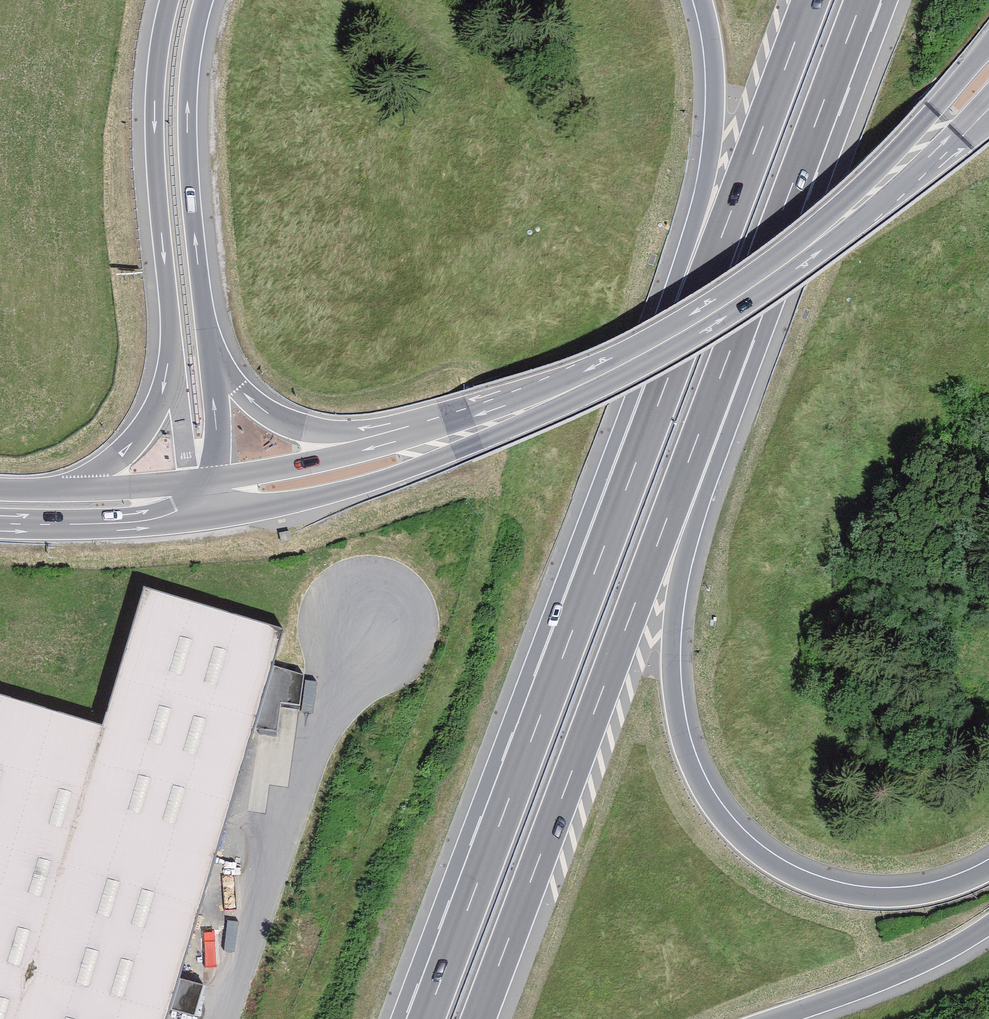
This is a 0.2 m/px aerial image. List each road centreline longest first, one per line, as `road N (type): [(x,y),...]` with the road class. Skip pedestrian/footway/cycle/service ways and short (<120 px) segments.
road 1 (motorway): [(988,869),(908,895),(833,890),(758,854),(708,798),(678,722),(673,636),(710,408)]
road 2 (motorway): [(666,383),(426,1018)]
road 3 (motorway): [(479,1018),(710,408)]
road 4 (secondary): [(432,445),(600,375),(719,309),(844,218),(955,114)]
road 5 (motorway): [(710,408),(863,0)]
road 6 (motorway): [(810,0),(666,383)]
road 7 (motorway): [(701,0),(713,63),(711,133),(666,383)]
road 8 (motorway): [(212,358),(189,152),(192,66),(205,0)]
road 9 (motorway): [(171,0),(156,94),(171,355)]
road 10 (motorway): [(432,445),(298,426),(259,406),(212,358)]
road 11 (motorway): [(778,1018),(914,968),(988,926)]
road 12 (secondary): [(212,496),(319,478),(432,445)]
road 13 (secondary): [(0,522),(101,523),(188,499)]
road 14 (motorway): [(171,355),(142,431),(68,491)]
road 15 (motorway): [(171,355),(192,499)]
road 16 (motorway): [(212,496),(212,358)]
road 17 (secondary): [(188,499),(68,491)]

